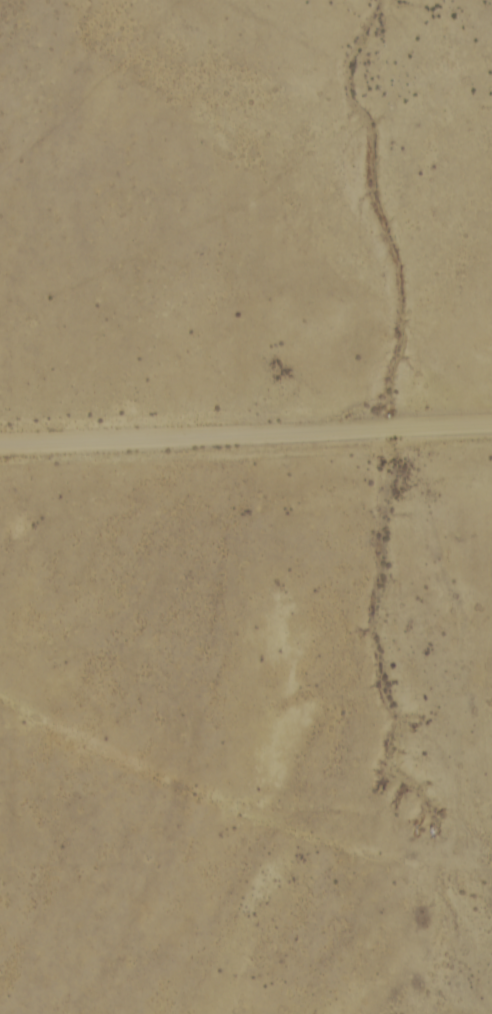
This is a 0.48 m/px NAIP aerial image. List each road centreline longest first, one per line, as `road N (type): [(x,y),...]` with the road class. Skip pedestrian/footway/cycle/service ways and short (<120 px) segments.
road 1 (tertiary): [(491,424),(0,442)]

